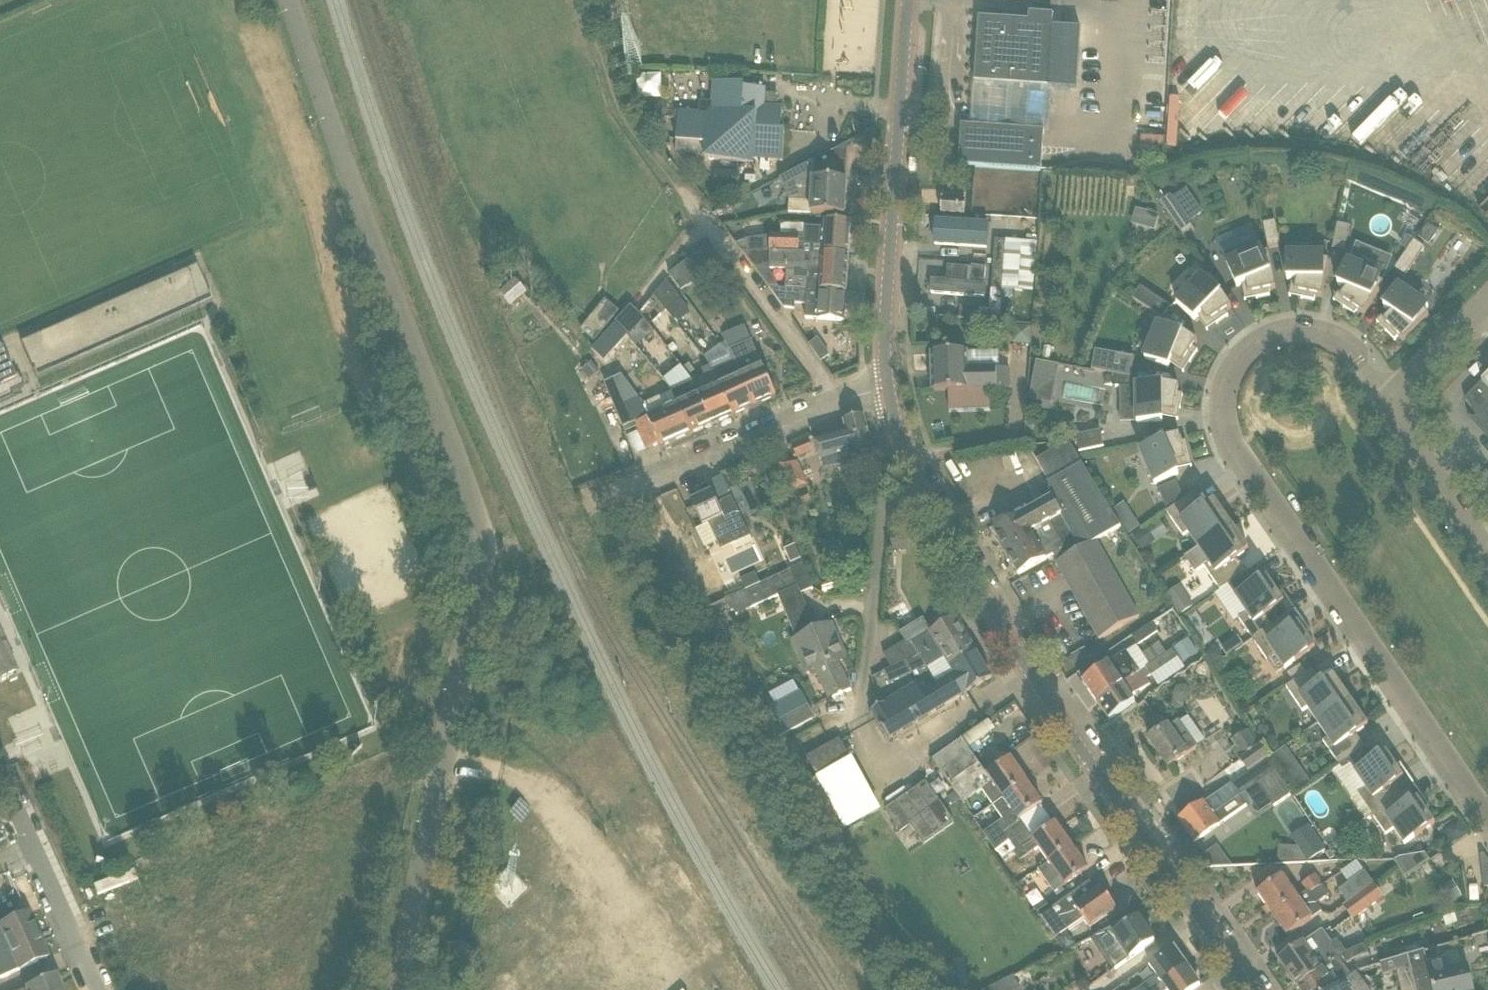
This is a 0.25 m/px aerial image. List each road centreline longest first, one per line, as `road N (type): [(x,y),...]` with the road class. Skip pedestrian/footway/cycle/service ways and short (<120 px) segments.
road 1 (unclassified): [(399,989),(483,535),(289,0)]
road 2 (residential): [(1385,406),(1356,363),(1328,341),(1297,336),(1265,342),(1241,361),(1225,408),(1241,463),(1487,816)]
road 3 (unclassified): [(1249,989),(1074,741),(929,506),(911,461)]
road 4 (unclassified): [(889,390),(885,322),(910,0)]
road 5 (residential): [(911,461),(888,477),(859,729)]
road 6 (unclassified): [(598,511),(838,402)]
road 7 (unclassified): [(838,402),(688,200)]
road 8 (unclassified): [(96,989),(0,774)]
road 9 (unclassified): [(1385,406),(1487,557)]
road 10 (unclassified): [(1487,303),(1385,406)]

